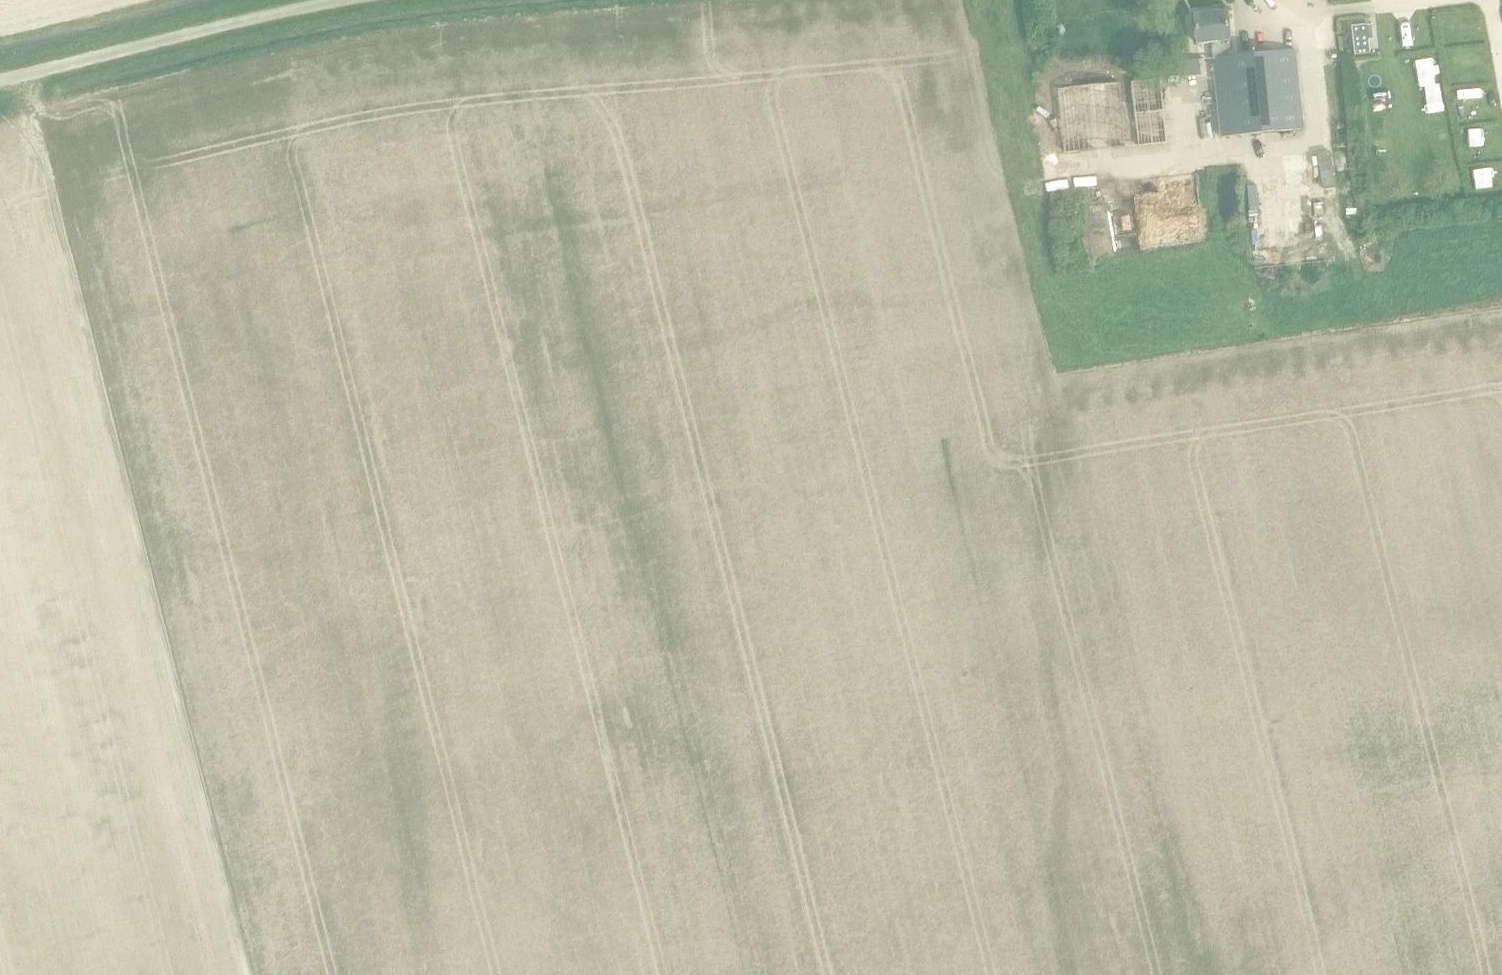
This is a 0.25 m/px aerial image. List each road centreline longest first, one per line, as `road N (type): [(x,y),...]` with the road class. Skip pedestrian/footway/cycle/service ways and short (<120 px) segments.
road 1 (unclassified): [(0,80),(340,0)]

